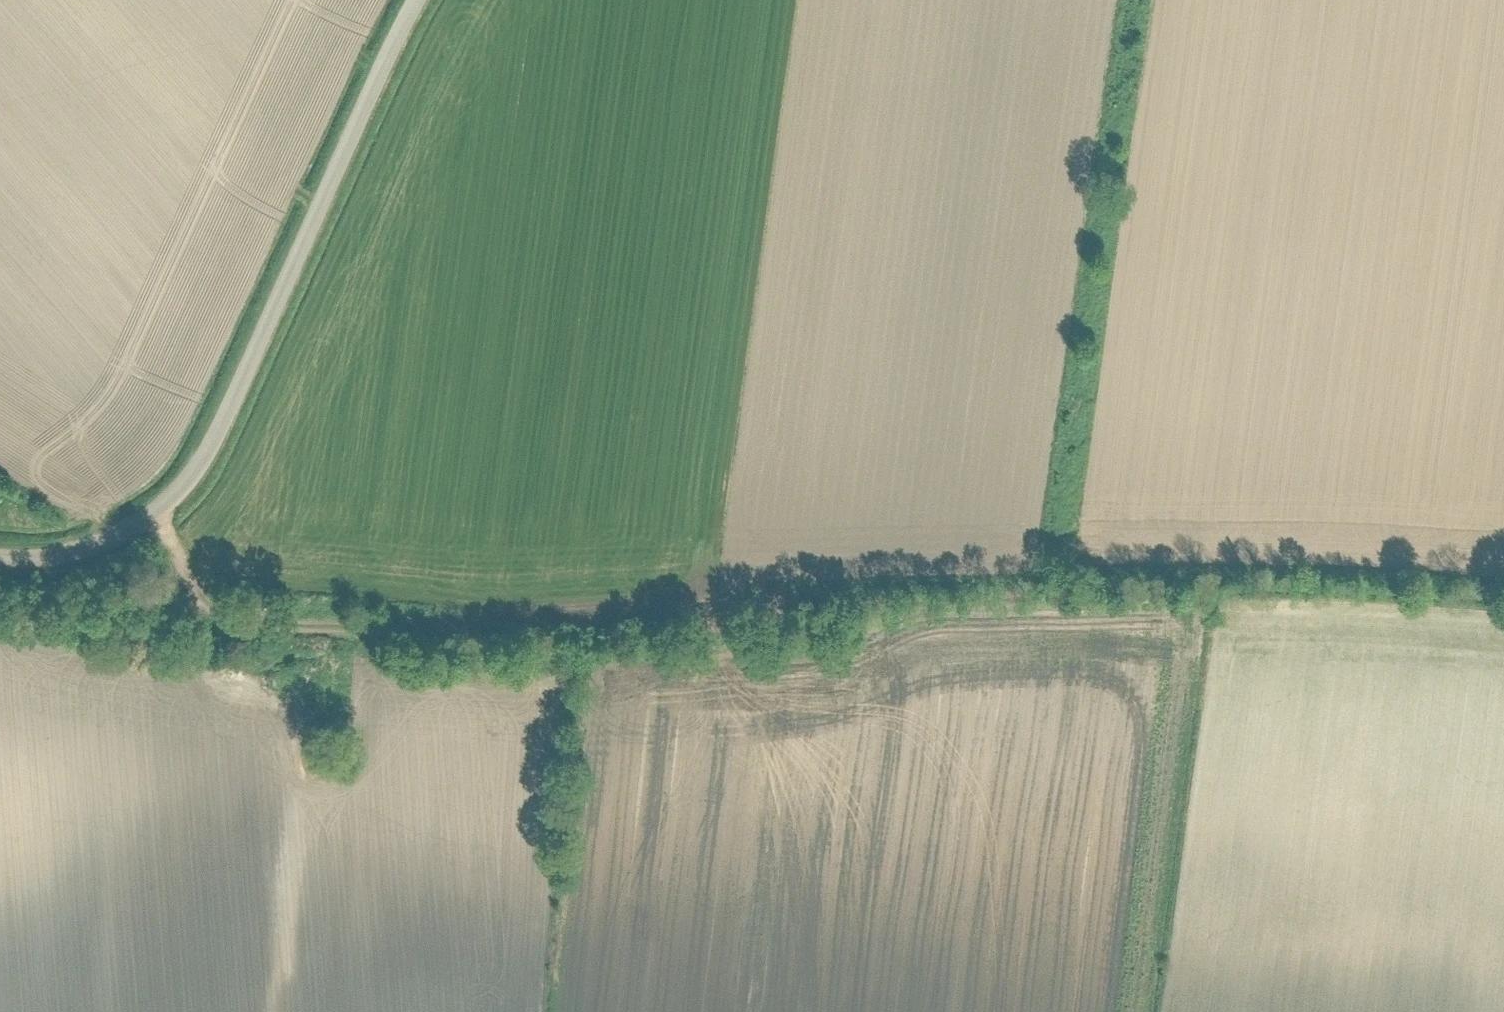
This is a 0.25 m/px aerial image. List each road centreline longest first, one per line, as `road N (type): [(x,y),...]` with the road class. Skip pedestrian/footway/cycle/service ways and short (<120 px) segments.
road 1 (unclassified): [(0,556),(48,556),(97,543),(150,515),(187,481),(417,0)]
road 2 (track): [(150,515),(177,546),(204,603),(229,619),(317,626),(686,605),(703,617),(718,648)]

